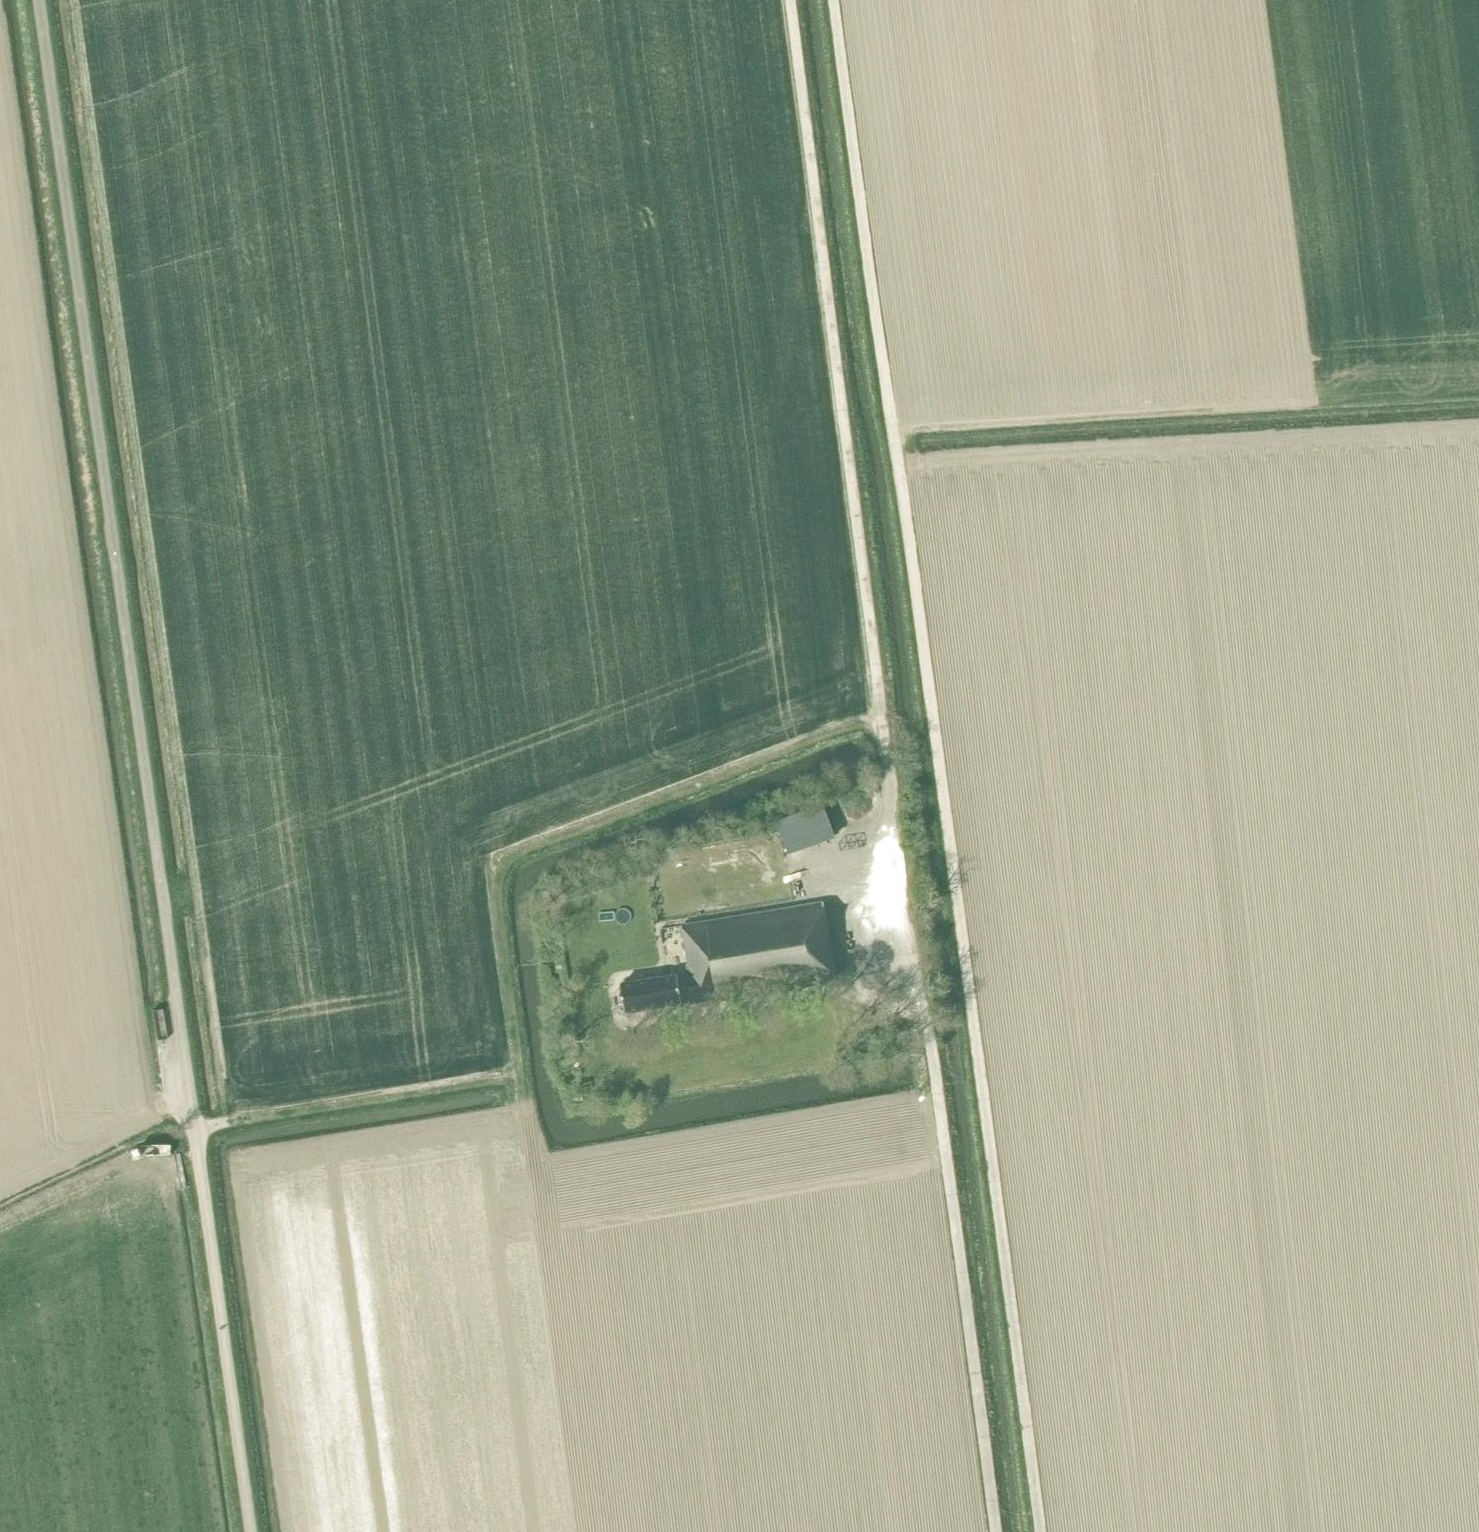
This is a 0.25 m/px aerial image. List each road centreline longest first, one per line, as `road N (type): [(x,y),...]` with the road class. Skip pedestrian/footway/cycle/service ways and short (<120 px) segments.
road 1 (unclassified): [(251,1531),(39,0)]

